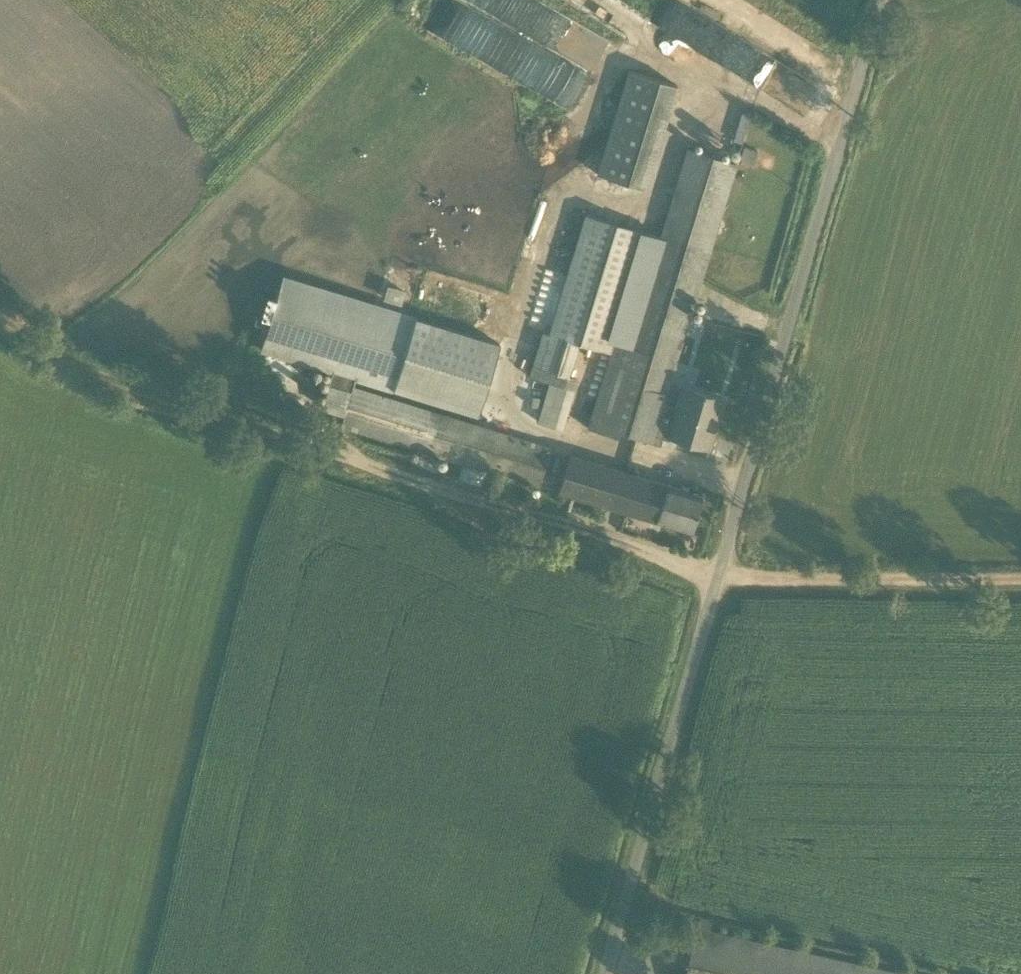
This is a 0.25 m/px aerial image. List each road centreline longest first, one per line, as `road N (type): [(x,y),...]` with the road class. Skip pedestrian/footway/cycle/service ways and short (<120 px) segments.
road 1 (track): [(1020,578),(714,575),(117,383),(72,366),(0,314)]
road 2 (unclassified): [(876,0),(603,973)]

